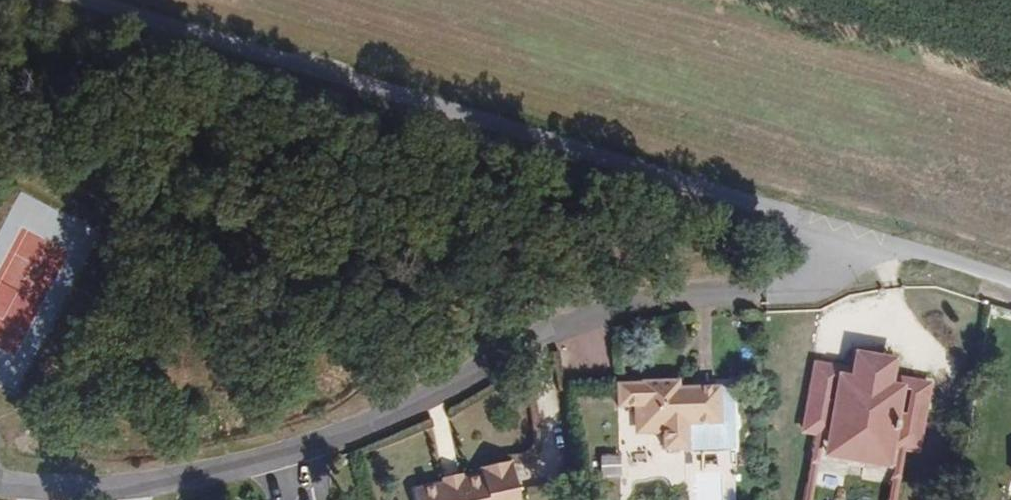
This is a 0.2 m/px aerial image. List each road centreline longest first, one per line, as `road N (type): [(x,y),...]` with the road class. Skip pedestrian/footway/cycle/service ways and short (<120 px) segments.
road 1 (residential): [(0,482),(56,488),(228,470),(401,415),(556,322),(765,289),(813,272),(842,232)]
road 2 (unclassified): [(3,0),(842,232)]
road 3 (unclassified): [(842,232),(1010,283)]

